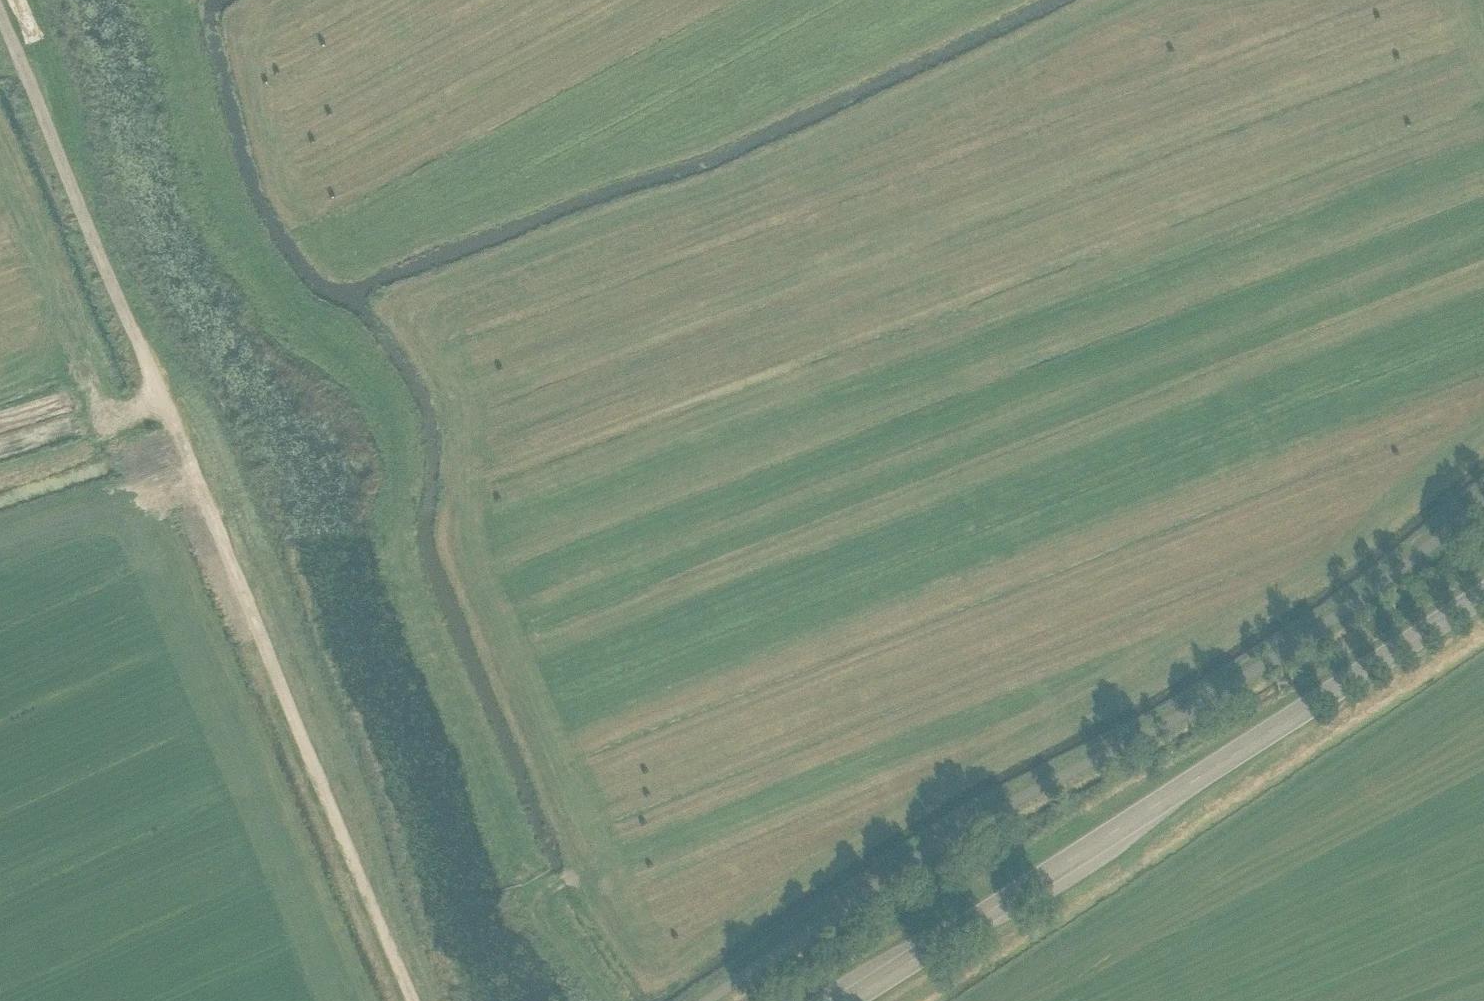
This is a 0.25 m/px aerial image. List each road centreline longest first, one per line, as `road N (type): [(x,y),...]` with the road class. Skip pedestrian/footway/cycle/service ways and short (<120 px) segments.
road 1 (track): [(0,15),(412,1000)]
road 2 (secondary): [(845,1000),(1483,595)]

